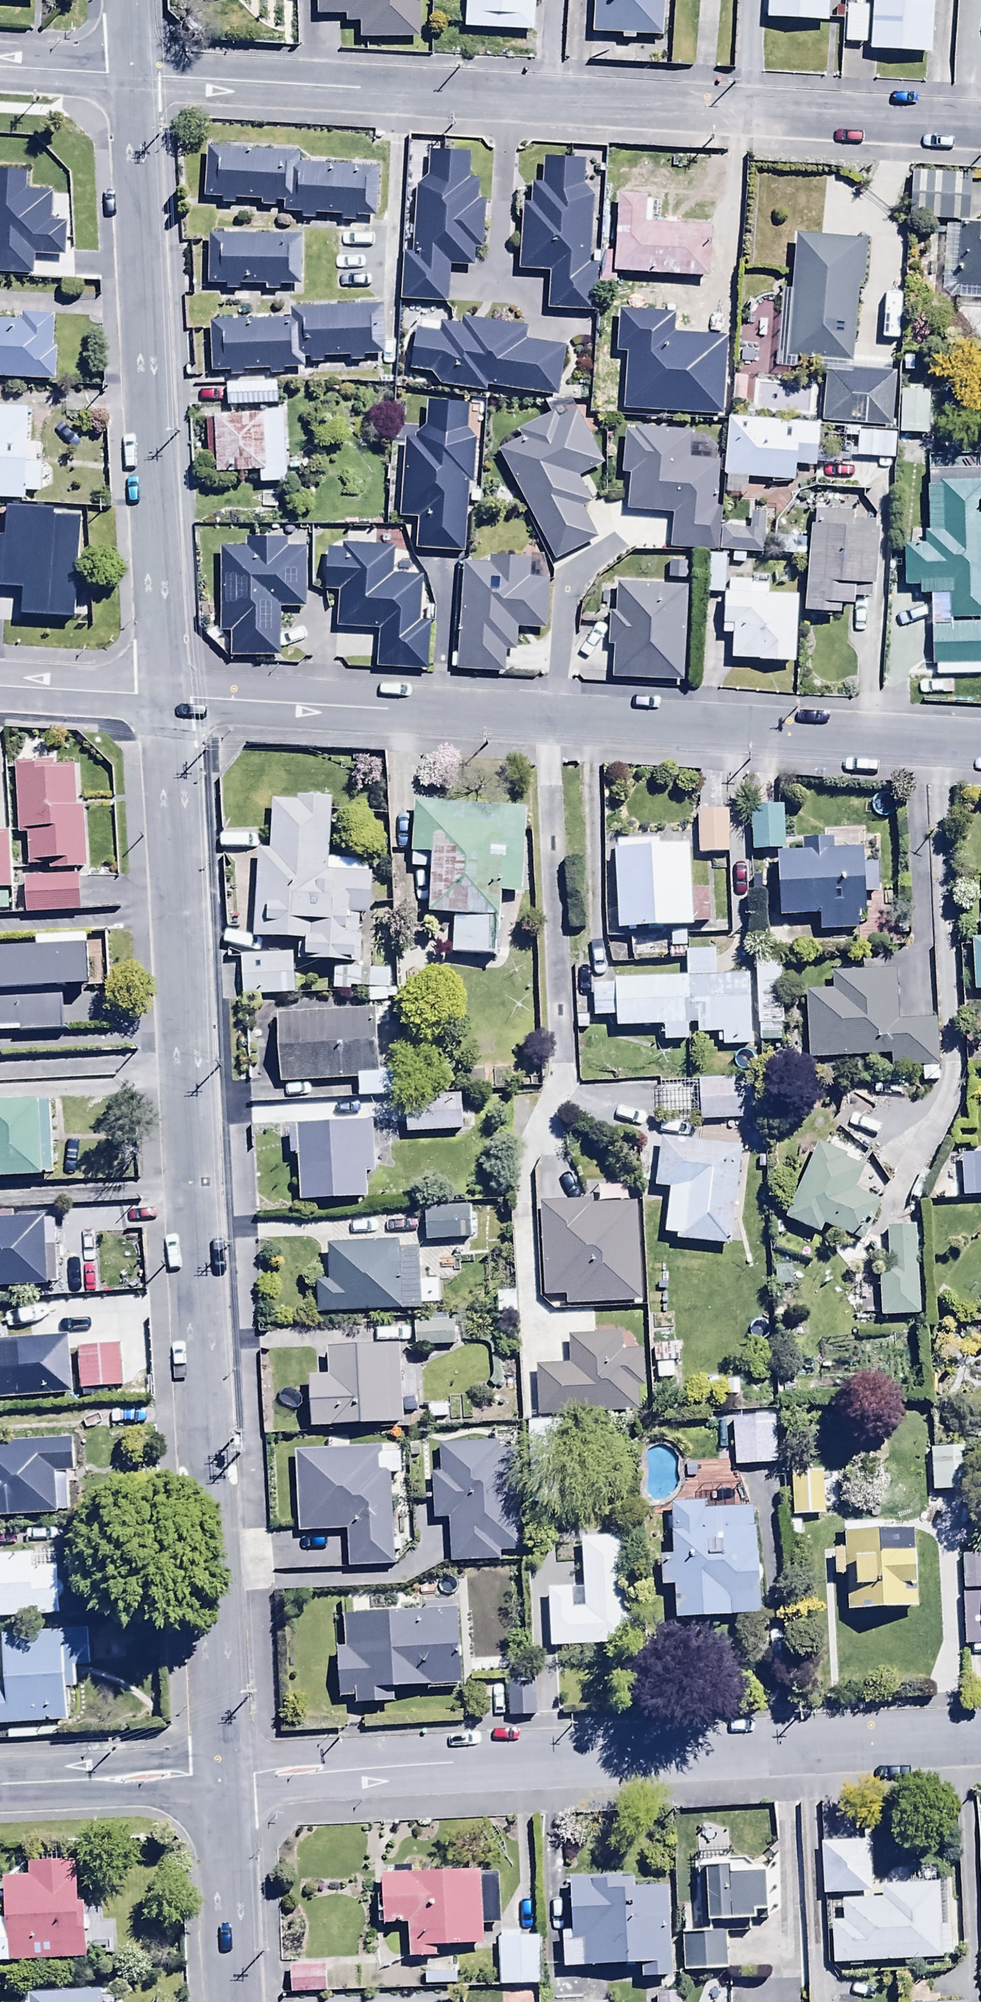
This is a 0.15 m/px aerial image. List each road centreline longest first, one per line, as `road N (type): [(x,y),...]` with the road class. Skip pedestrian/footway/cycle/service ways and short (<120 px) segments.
road 1 (residential): [(169,696),(222,1776)]
road 2 (residential): [(980,125),(129,73)]
road 3 (residential): [(169,696),(980,754)]
road 4 (residential): [(980,1740),(222,1776)]
road 5 (residential): [(129,73),(169,696)]
road 6 (residential): [(222,1776),(233,2001)]
road 7 (residential): [(222,1776),(0,1787)]
road 8 (residential): [(0,686),(169,696)]
road 9 (residential): [(129,73),(0,66)]

